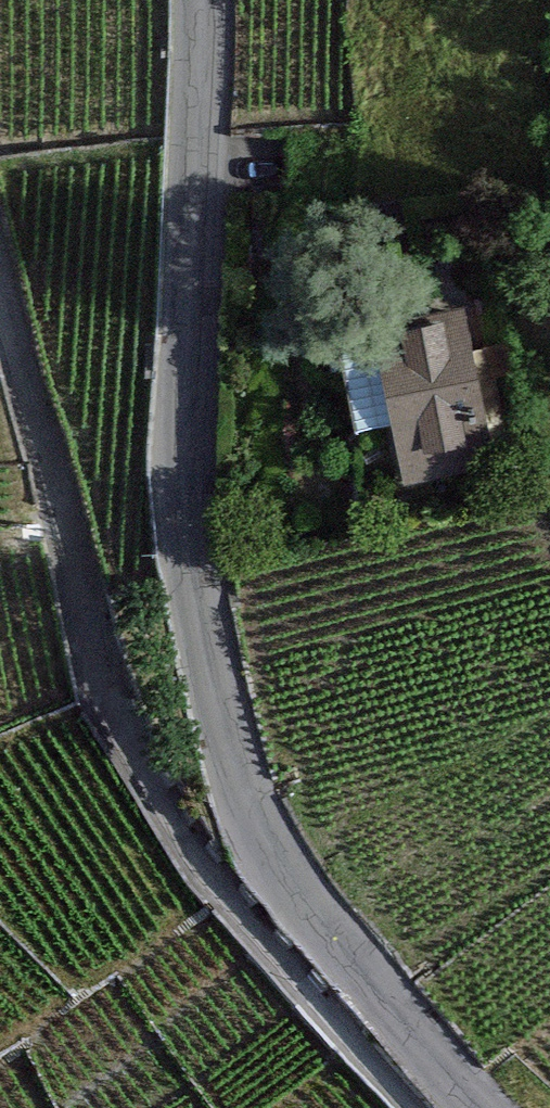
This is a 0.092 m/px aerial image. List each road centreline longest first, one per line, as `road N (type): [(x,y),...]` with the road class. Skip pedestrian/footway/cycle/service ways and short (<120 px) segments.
road 1 (tertiary): [(486,1107),(436,1059),(263,844),(188,526),(197,0)]
road 2 (track): [(0,289),(107,693),(192,852),(300,995),(404,1107)]

